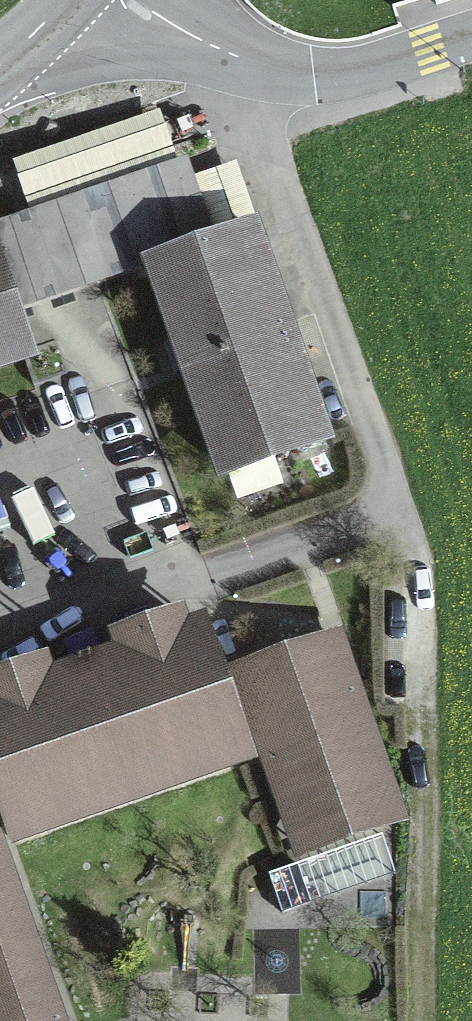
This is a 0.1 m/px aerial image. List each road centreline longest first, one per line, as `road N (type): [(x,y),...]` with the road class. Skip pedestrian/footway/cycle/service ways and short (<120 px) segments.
road 1 (unclassified): [(471,42),(239,91),(61,102),(0,97)]

